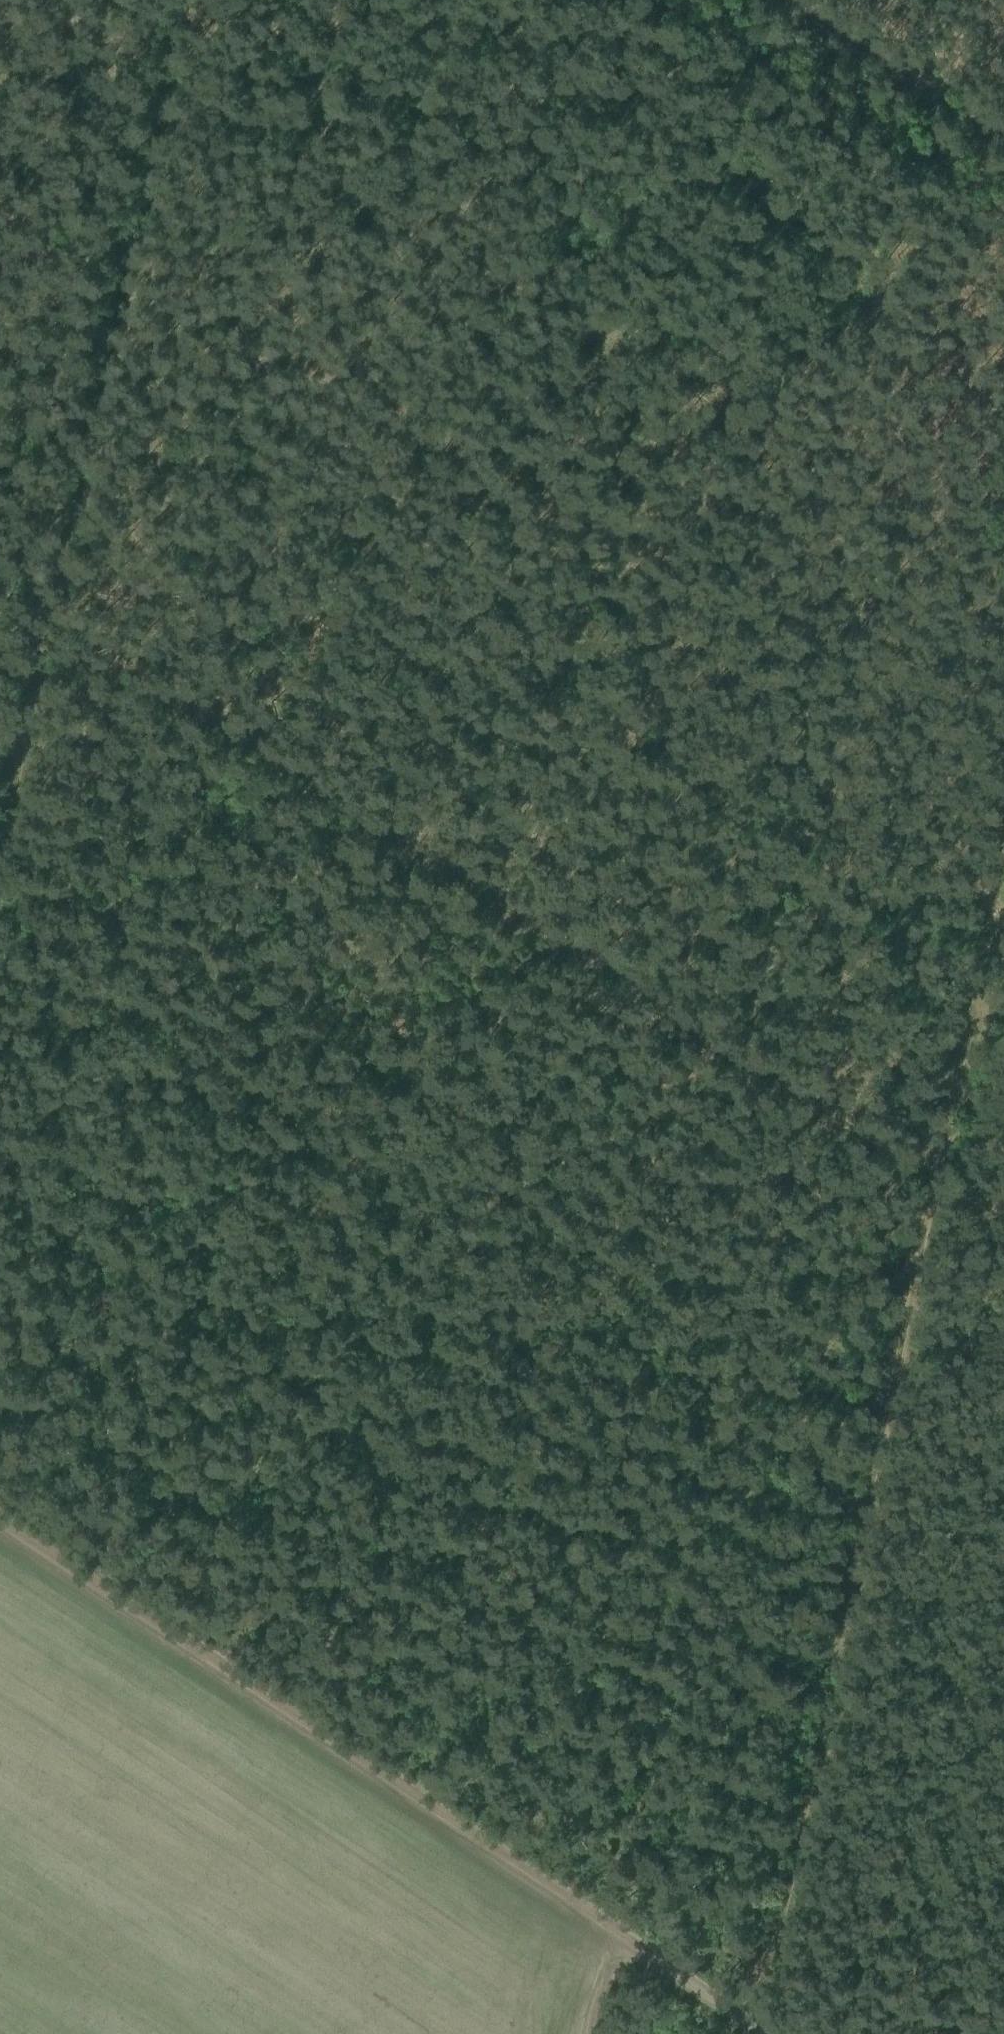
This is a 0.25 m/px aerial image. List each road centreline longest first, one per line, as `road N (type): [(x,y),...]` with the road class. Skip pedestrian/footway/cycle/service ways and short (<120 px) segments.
road 1 (track): [(0,1519),(767,2033)]
road 2 (track): [(186,0),(0,884)]
road 3 (track): [(1003,130),(803,0)]

